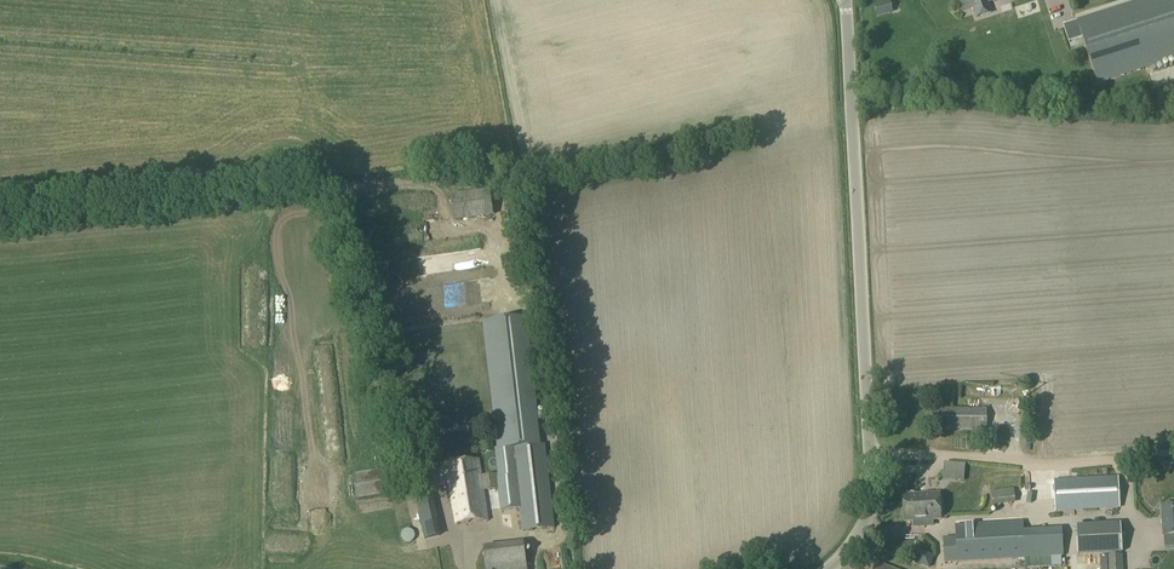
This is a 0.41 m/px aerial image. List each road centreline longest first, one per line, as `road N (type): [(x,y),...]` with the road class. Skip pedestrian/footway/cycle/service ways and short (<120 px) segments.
road 1 (unclassified): [(846,0),(869,488),(855,540),(826,568)]
road 2 (track): [(867,453),(1042,464),(1173,452)]

